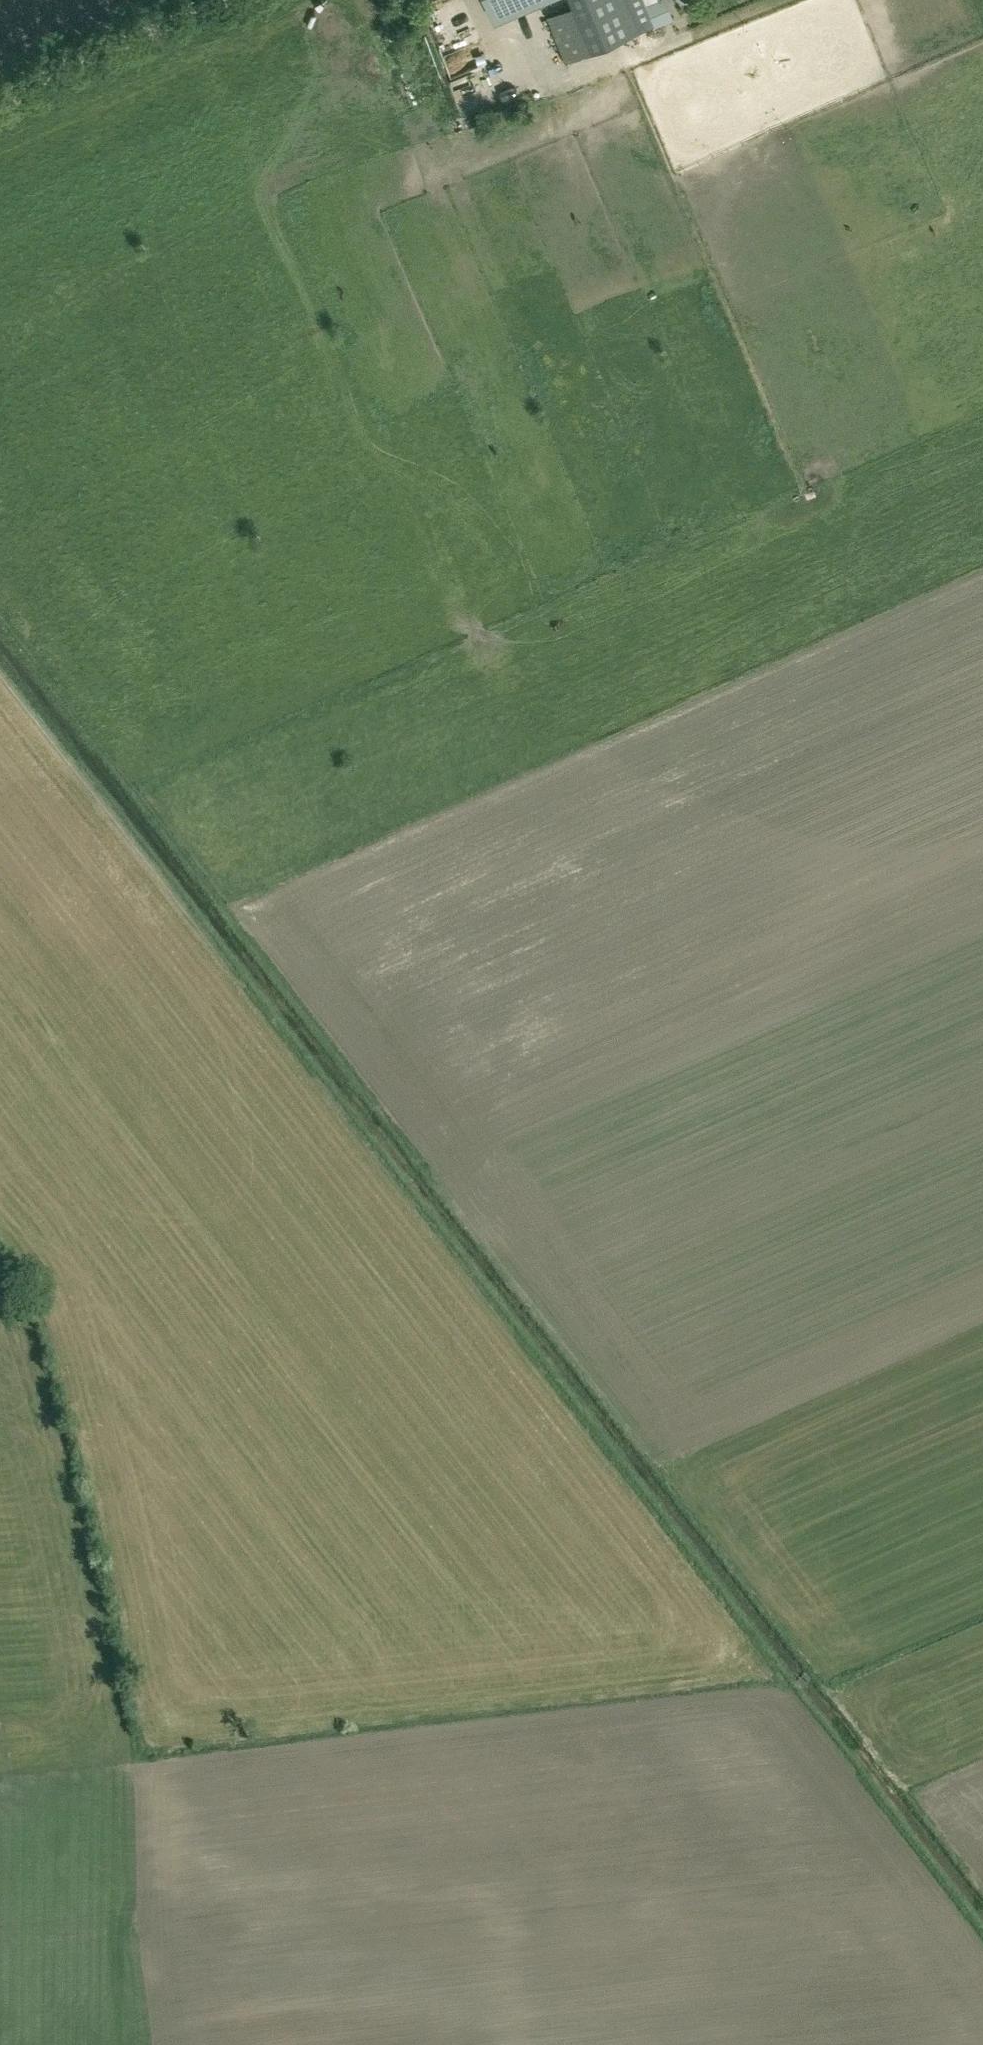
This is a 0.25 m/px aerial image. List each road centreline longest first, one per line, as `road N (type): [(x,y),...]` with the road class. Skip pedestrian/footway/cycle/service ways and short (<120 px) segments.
road 1 (unclassified): [(0,98),(221,0)]

